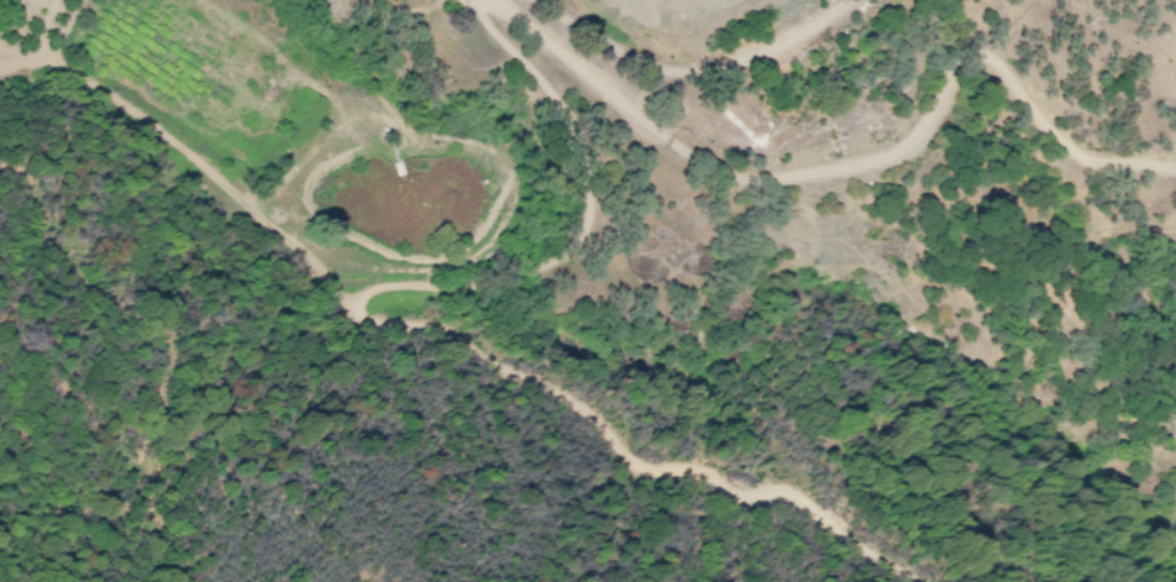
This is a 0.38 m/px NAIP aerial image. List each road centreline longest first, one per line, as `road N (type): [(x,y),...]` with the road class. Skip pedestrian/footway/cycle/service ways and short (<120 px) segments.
road 1 (track): [(924,581),(844,531),(807,493),(753,490),(725,470),(643,457),(613,424),(470,329),(376,306),(371,293),(382,274),(474,270),(513,244),(538,256),(558,285),(586,286),(652,239),(680,155)]
road 2 (track): [(1175,174),(1090,167),(1045,132),(986,64),(963,74),(925,139),(889,162),(818,179),(721,179),(680,155),(492,0)]
road 3 (track): [(628,112),(678,75),(771,48),(865,0)]

